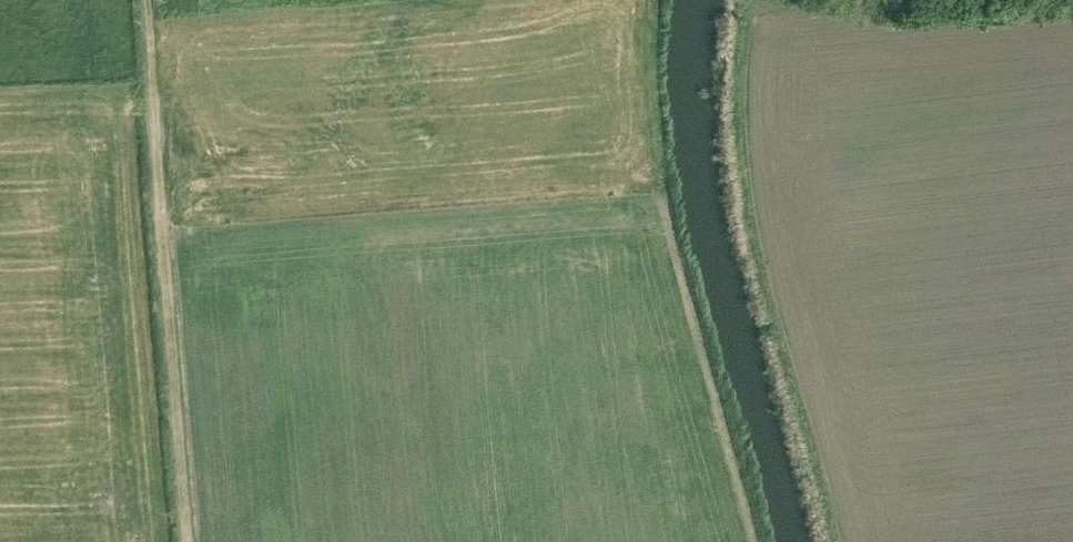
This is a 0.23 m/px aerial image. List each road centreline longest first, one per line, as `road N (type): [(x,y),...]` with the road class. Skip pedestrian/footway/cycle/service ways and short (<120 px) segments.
road 1 (track): [(741,0),(730,48),(732,113),(844,541)]
road 2 (track): [(202,541),(169,0)]

